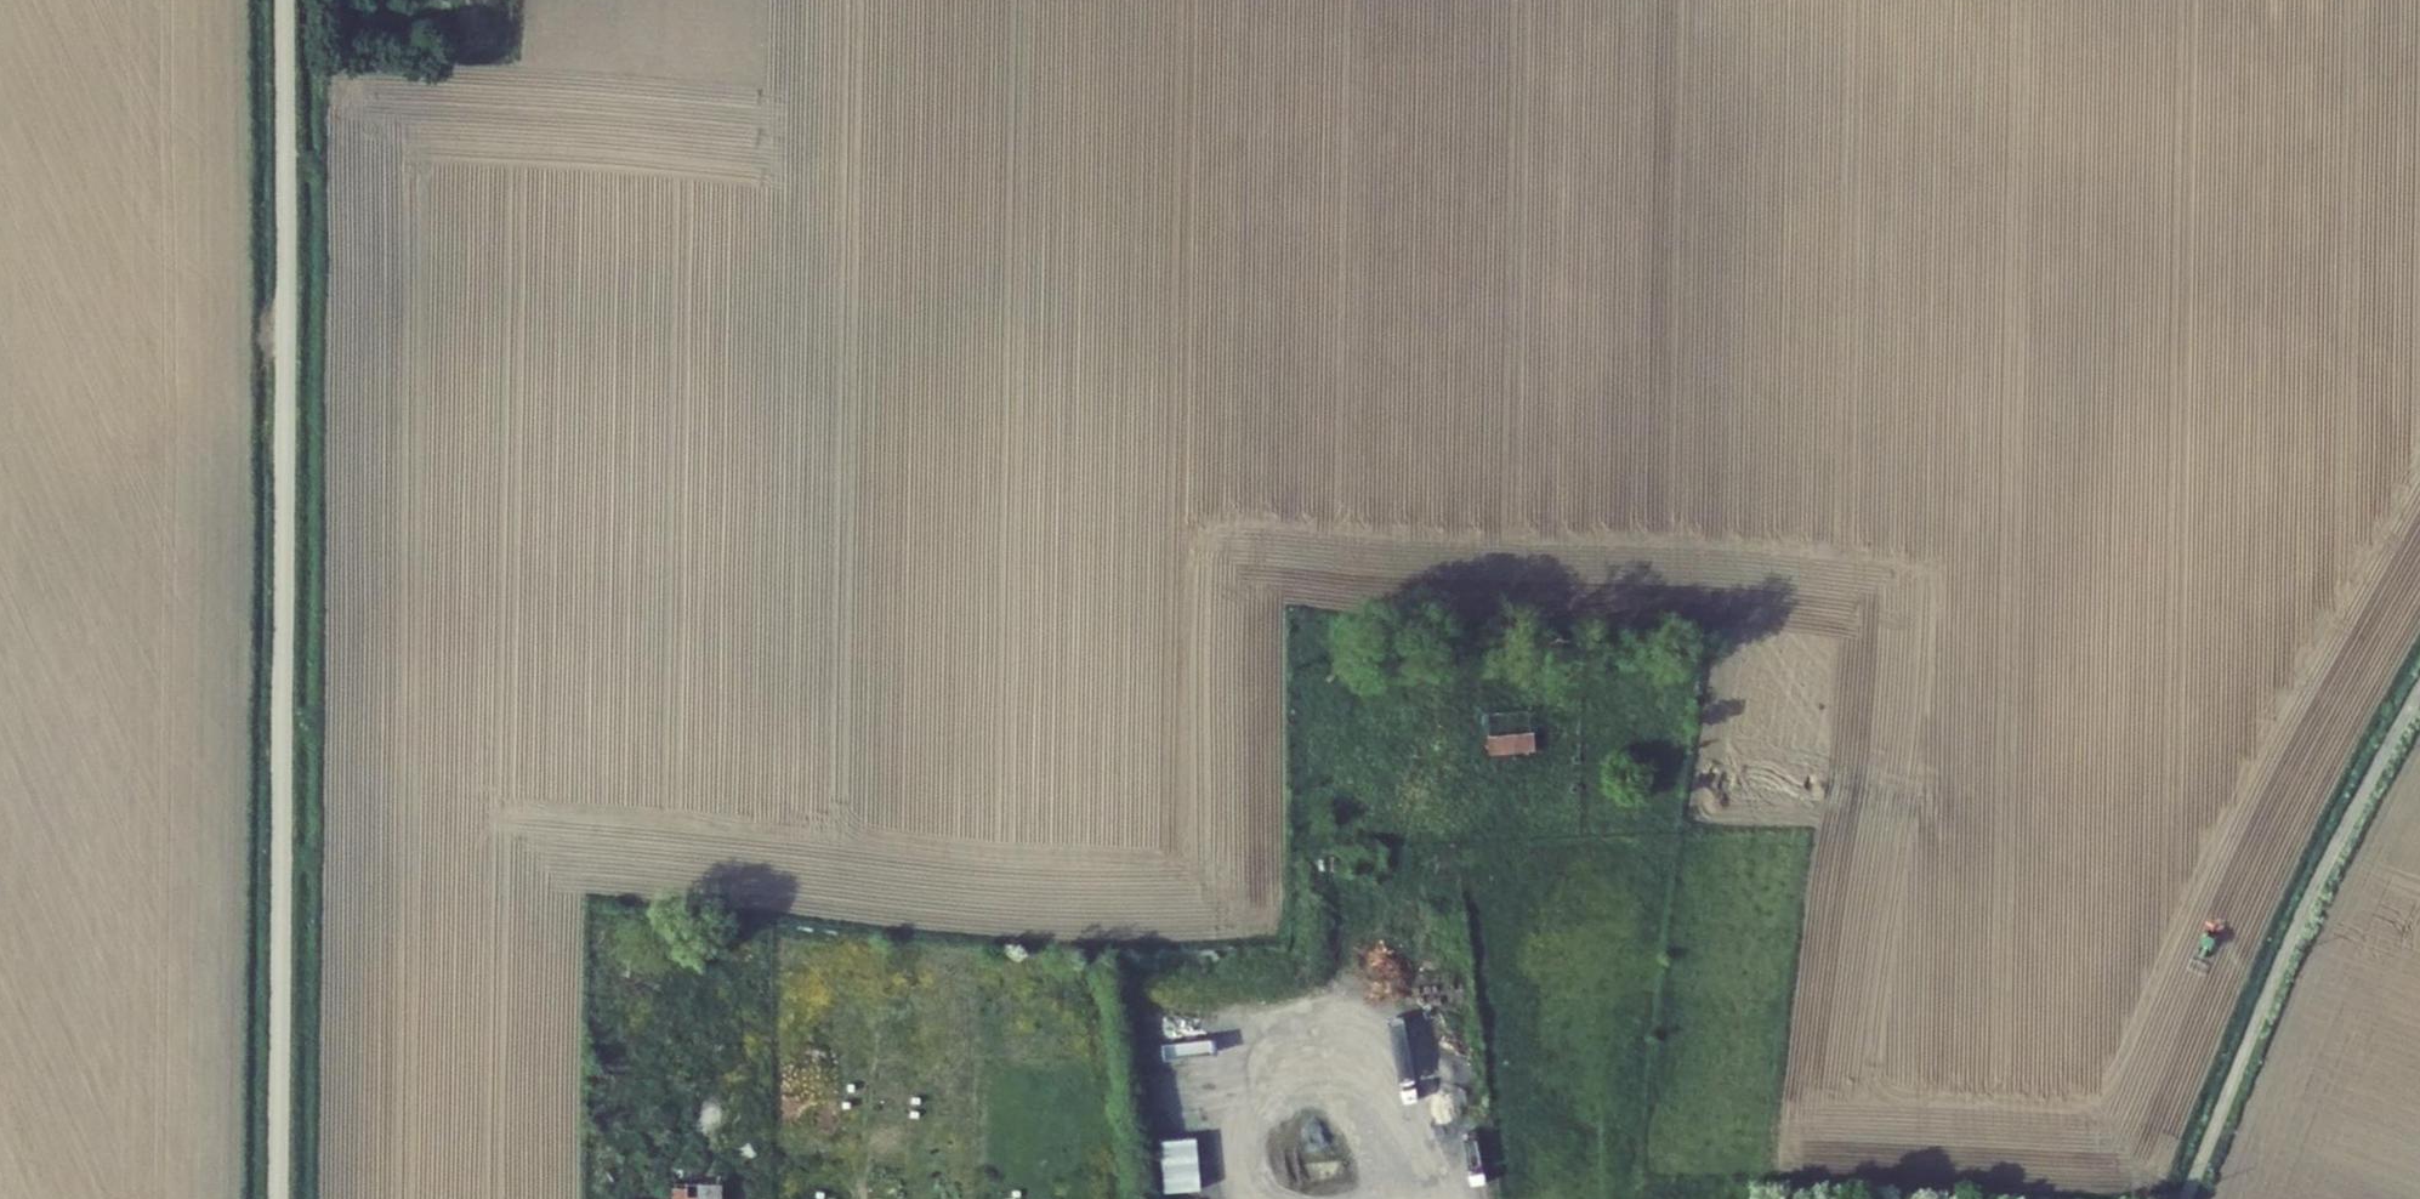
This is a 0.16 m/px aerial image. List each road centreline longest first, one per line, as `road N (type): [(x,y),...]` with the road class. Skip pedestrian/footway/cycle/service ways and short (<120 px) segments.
road 1 (residential): [(286,0),(278,1198)]
road 2 (track): [(2419,690),(2385,751),(2192,1198)]

